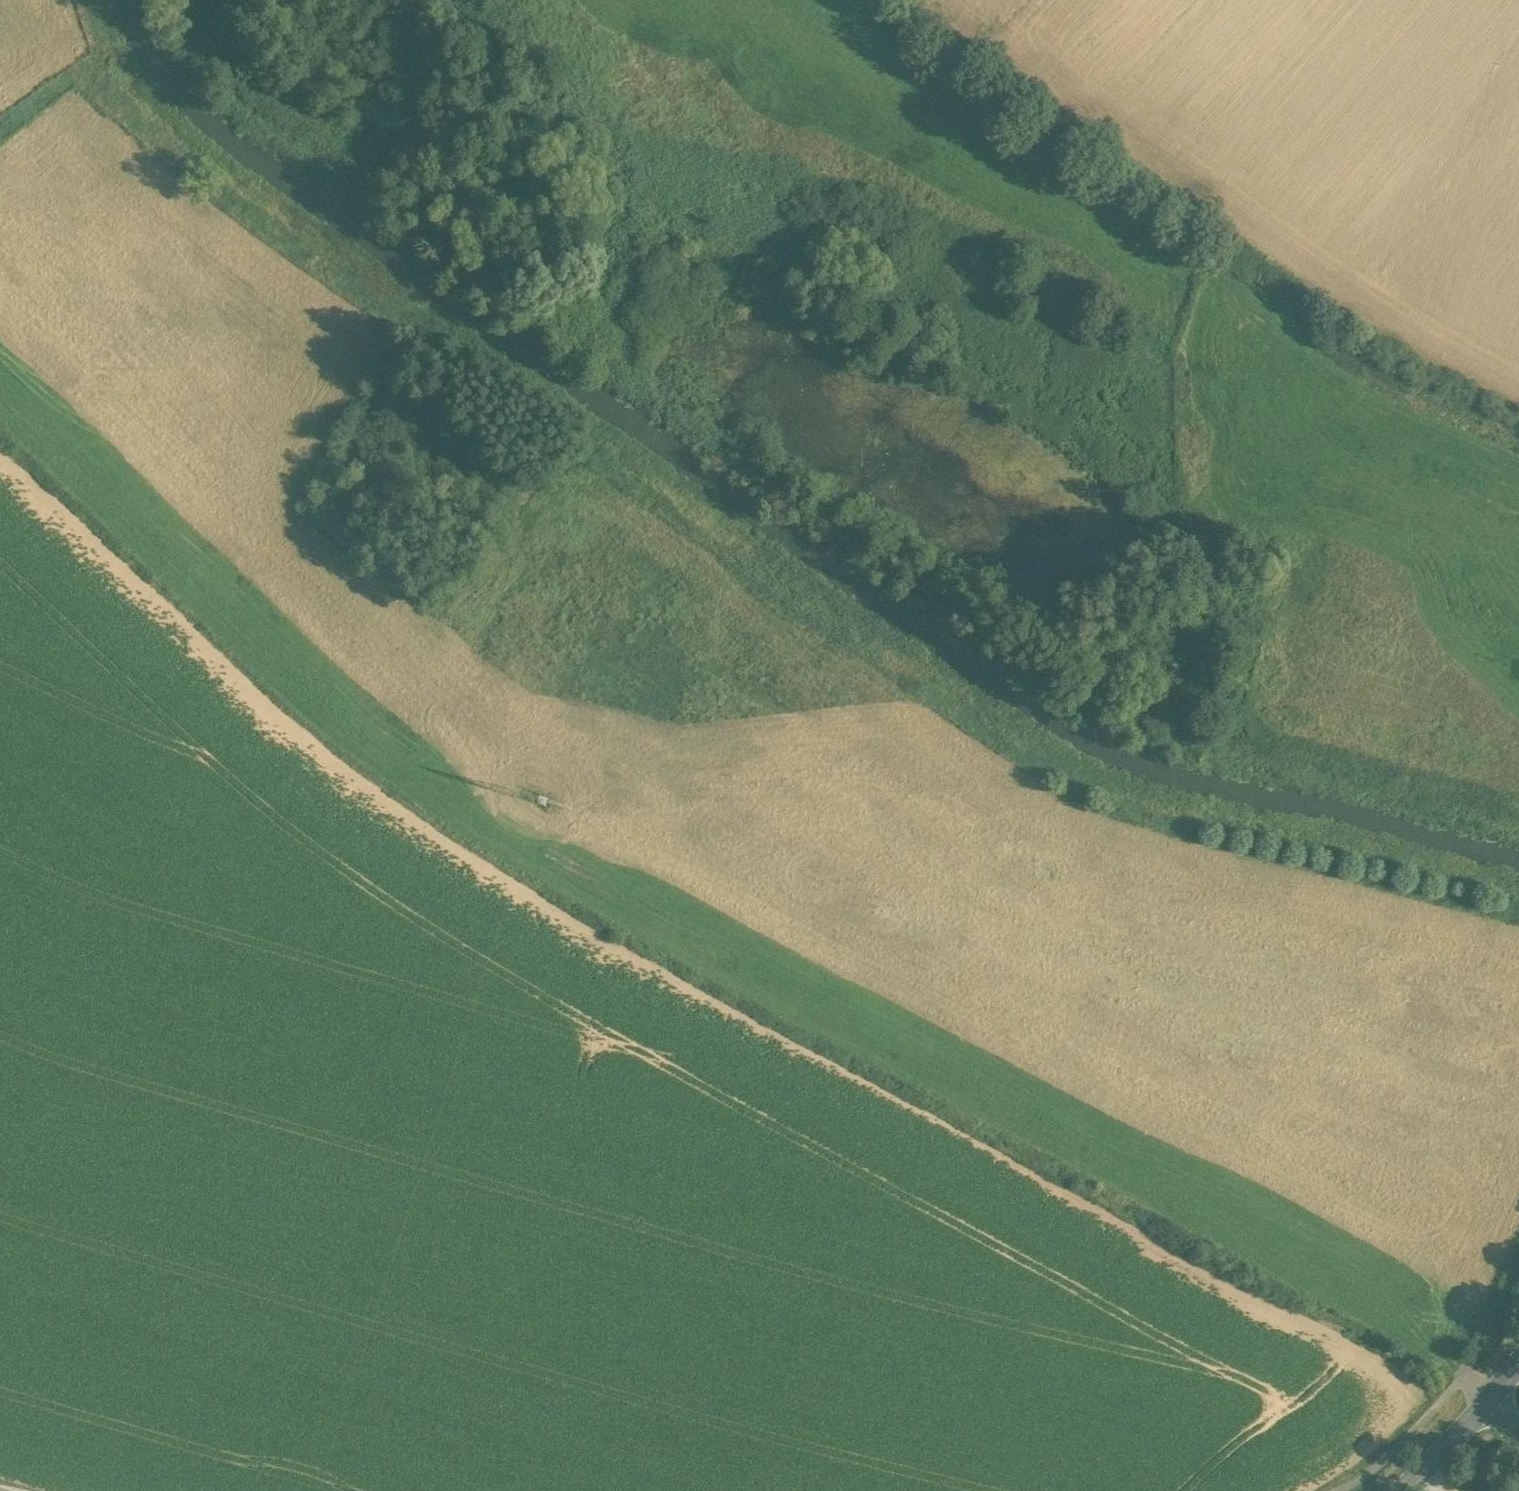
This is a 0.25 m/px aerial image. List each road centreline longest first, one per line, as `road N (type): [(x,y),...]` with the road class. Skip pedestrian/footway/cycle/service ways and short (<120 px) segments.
road 1 (secondary): [(1398,1490),(1490,1403)]

